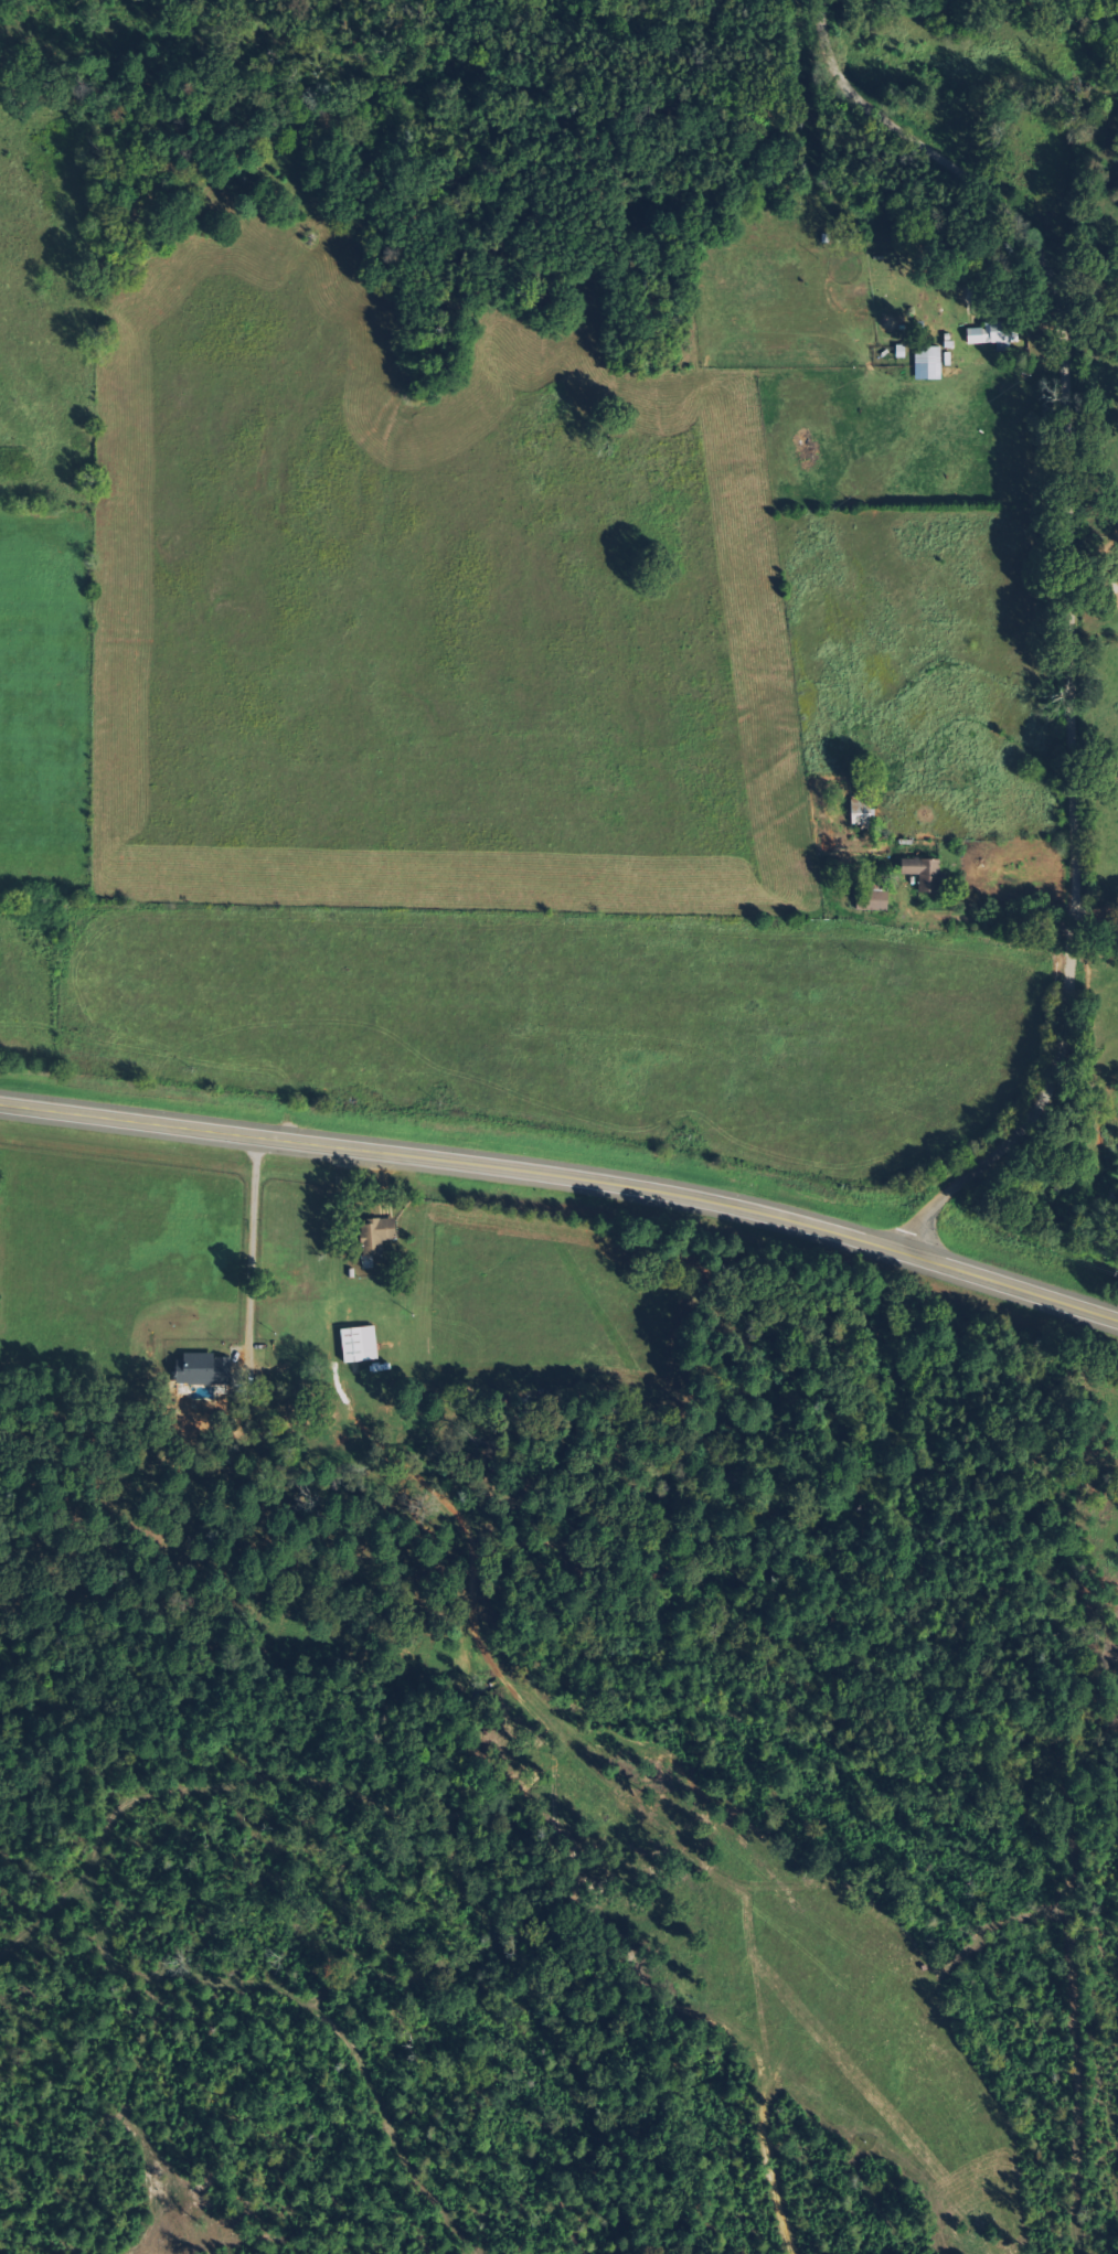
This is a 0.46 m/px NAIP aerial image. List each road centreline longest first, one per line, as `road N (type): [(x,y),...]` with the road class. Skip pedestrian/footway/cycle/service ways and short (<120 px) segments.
road 1 (residential): [(928,1250),(1055,1051),(1040,296),(829,52),(829,0)]
road 2 (trunk): [(1117,1311),(928,1250),(626,1184),(0,1104)]

